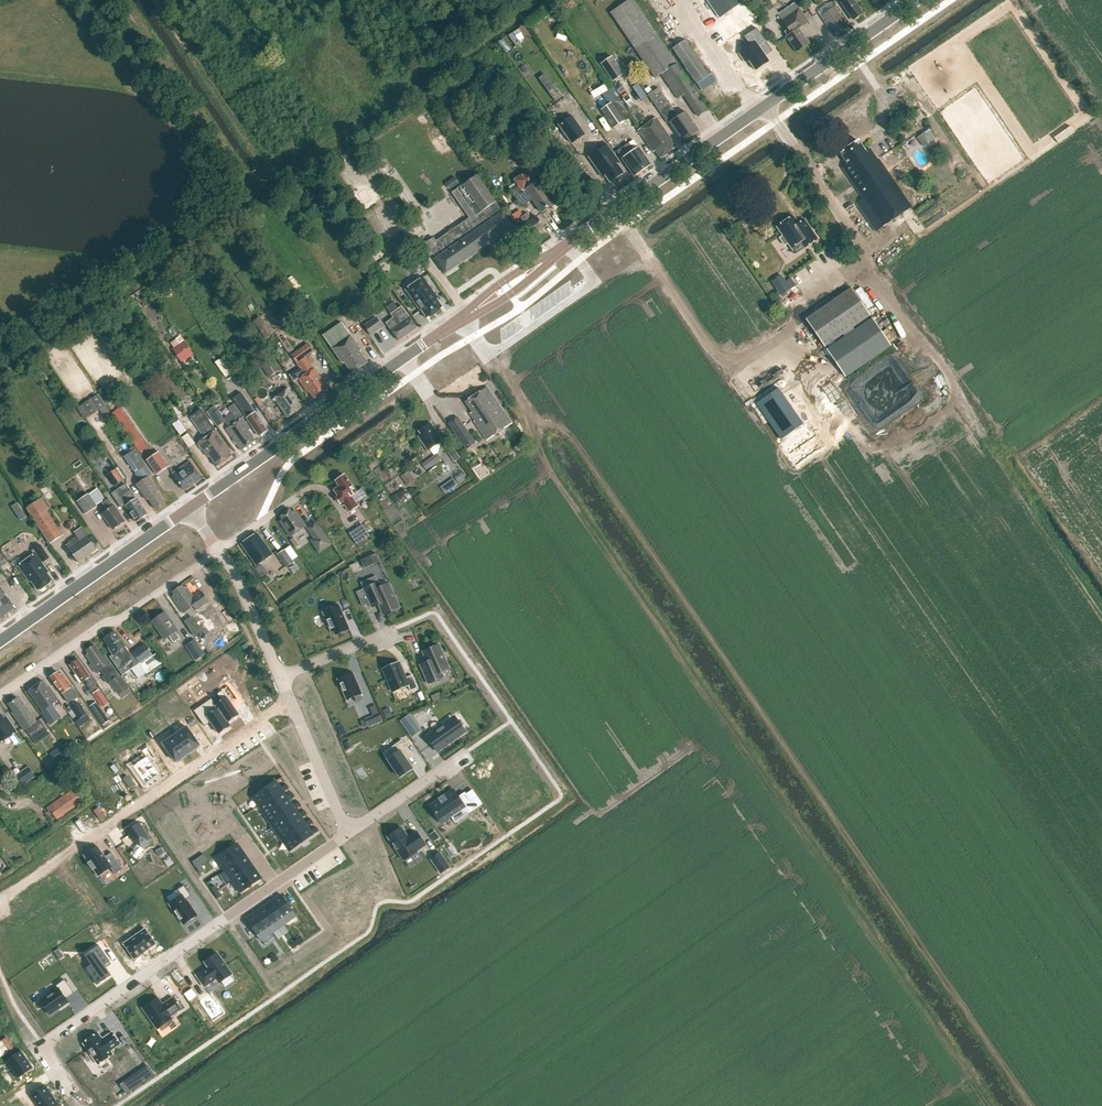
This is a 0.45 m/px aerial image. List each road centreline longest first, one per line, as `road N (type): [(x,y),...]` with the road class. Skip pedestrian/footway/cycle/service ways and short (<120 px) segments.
road 1 (track): [(487,358),(547,438),(542,460),(983,1105)]
road 2 (track): [(1030,1105),(571,439),(547,438)]
road 3 (tertiary): [(548,260),(916,0)]
road 4 (residential): [(348,832),(39,1046),(71,1093)]
road 5 (tertiary): [(189,508),(467,314)]
road 6 (residential): [(75,847),(292,699)]
road 7 (residential): [(0,695),(219,551)]
road 8 (tertiary): [(0,641),(189,508)]
road 9 (residential): [(292,699),(348,832)]
road 10 (residential): [(348,832),(467,752)]
road 11 (residential): [(219,551),(283,677)]

